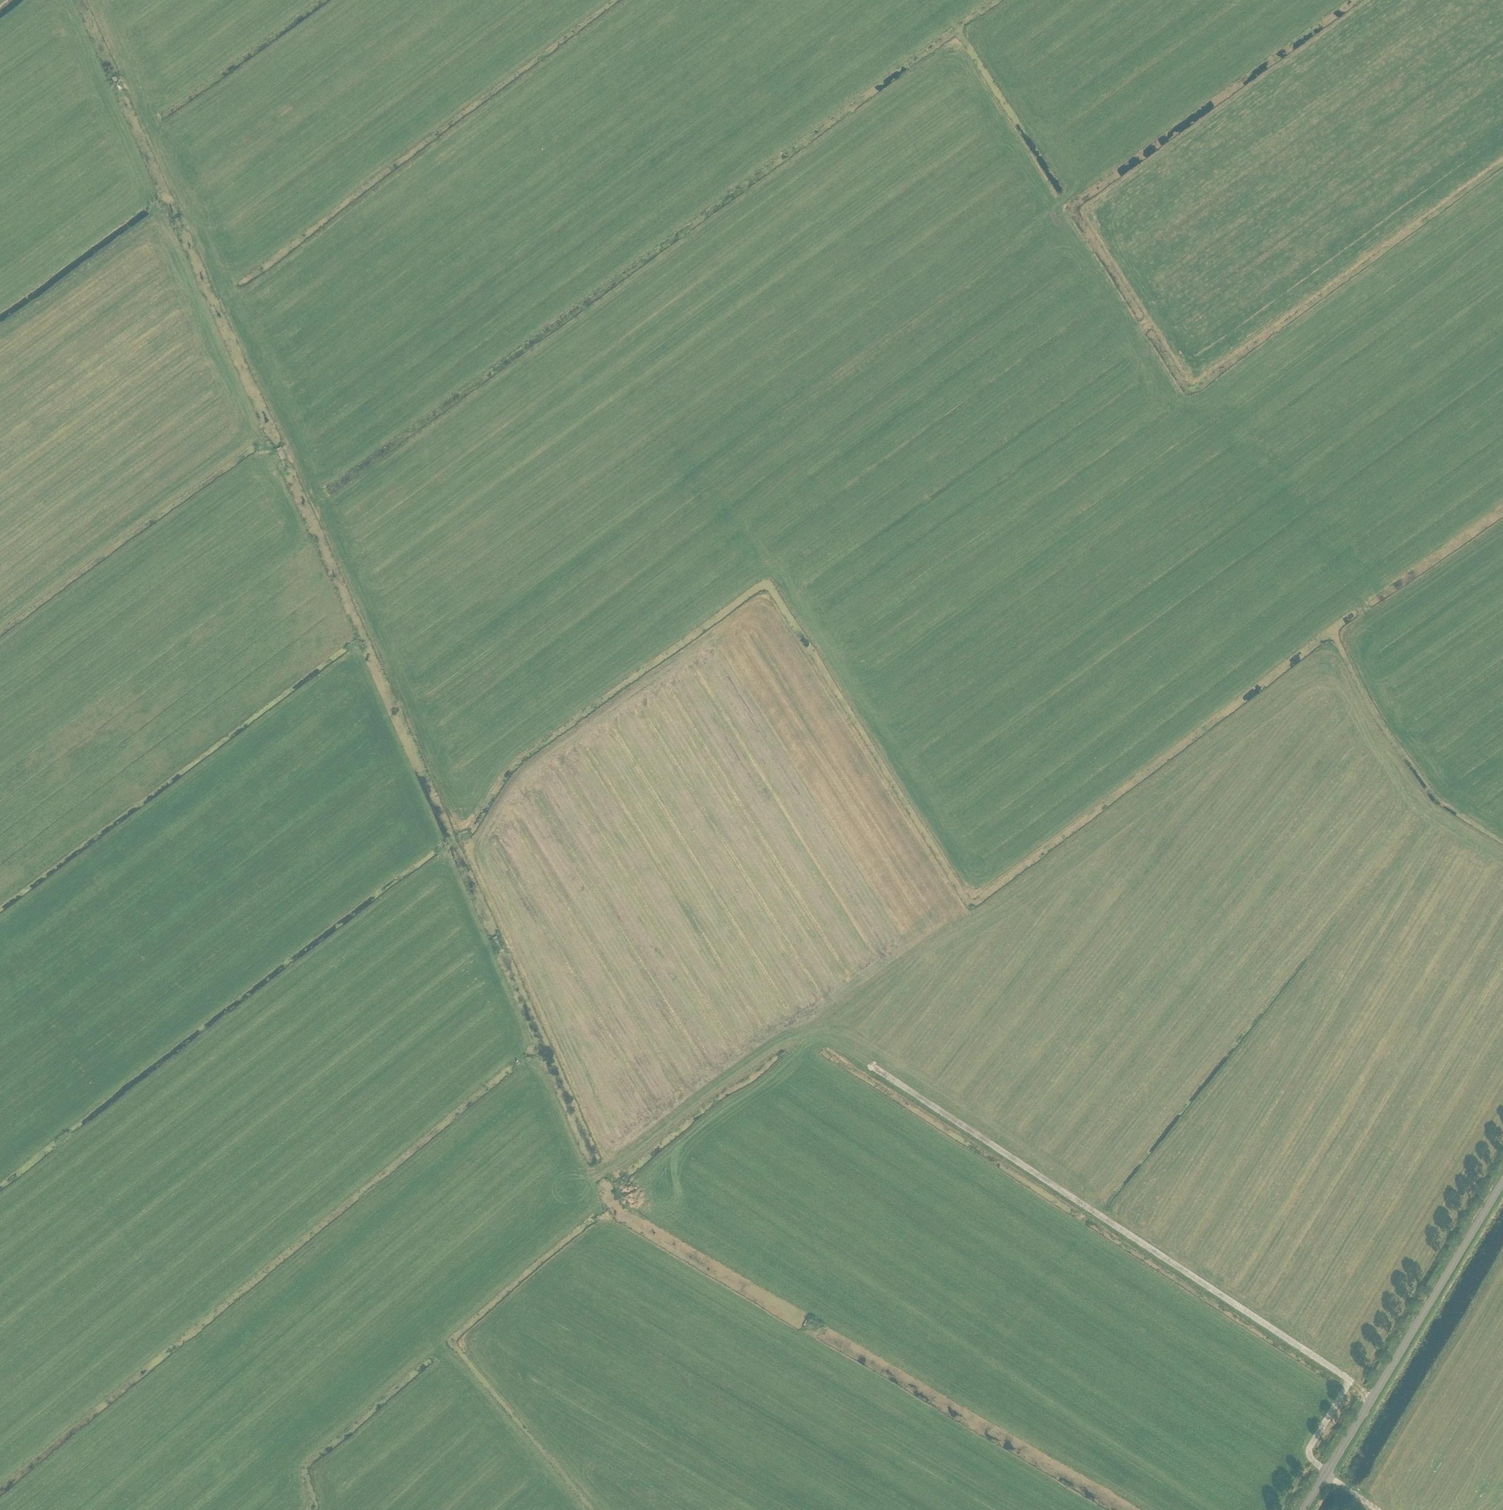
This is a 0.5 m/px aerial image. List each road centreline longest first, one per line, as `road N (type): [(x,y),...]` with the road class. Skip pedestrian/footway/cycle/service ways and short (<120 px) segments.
road 1 (tertiary): [(1302,1509),(1502,1181)]

